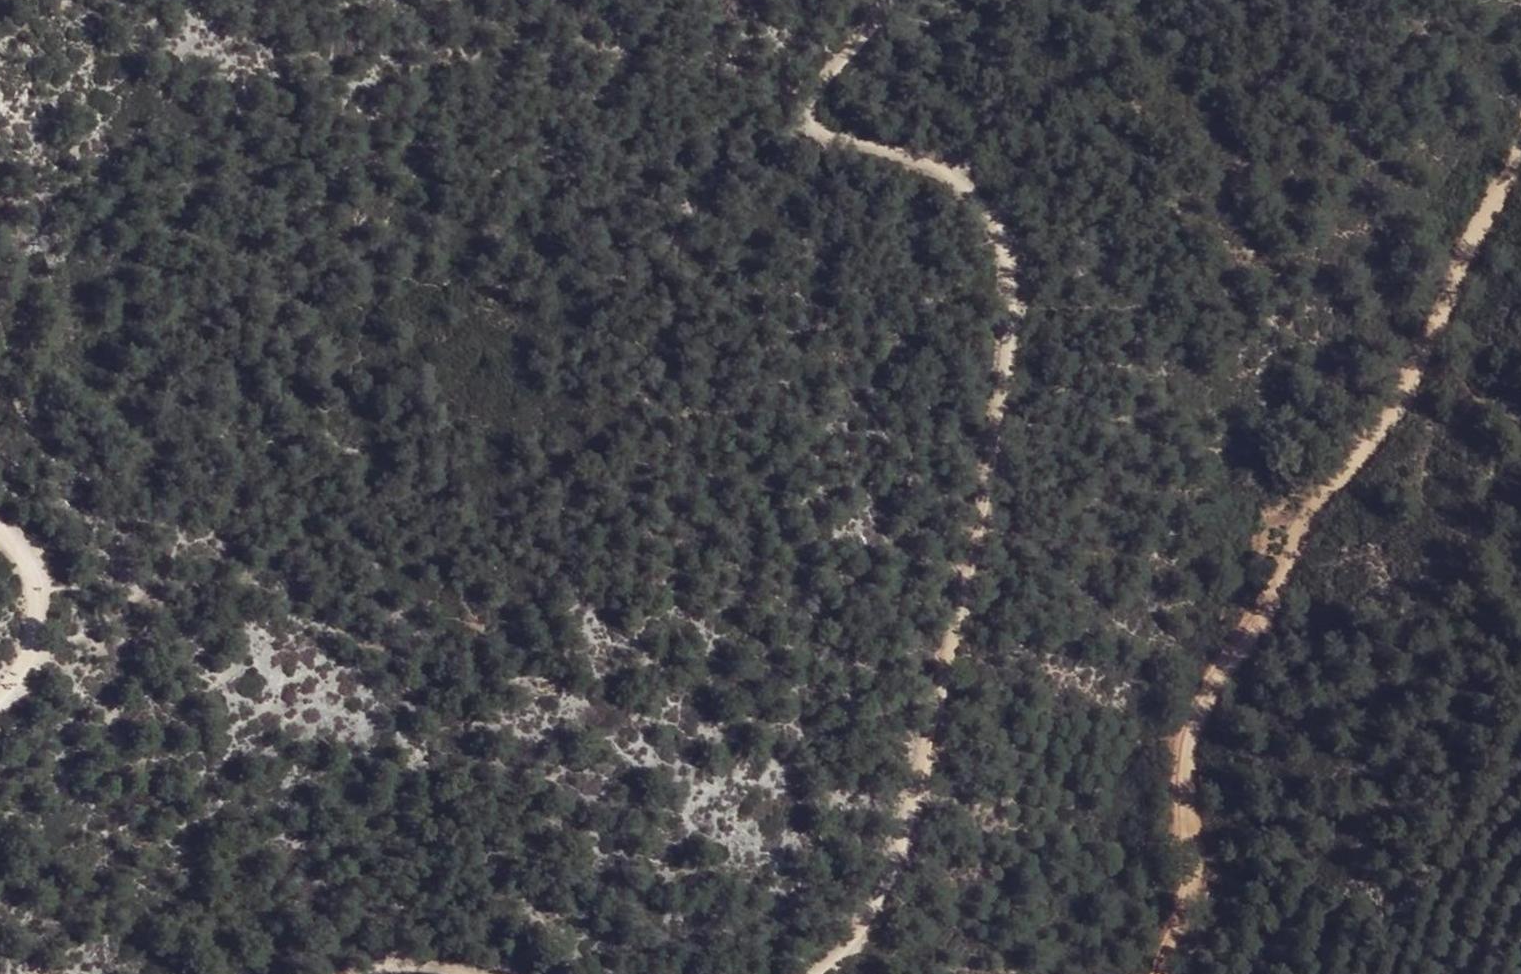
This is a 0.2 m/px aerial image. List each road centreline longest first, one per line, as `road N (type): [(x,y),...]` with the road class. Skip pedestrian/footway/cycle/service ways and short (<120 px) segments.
road 1 (track): [(1520,155),(1381,442),(1317,510),(1194,730),(1191,889),(1165,973)]
road 2 (track): [(0,535),(27,564),(36,609),(30,654),(0,698)]

